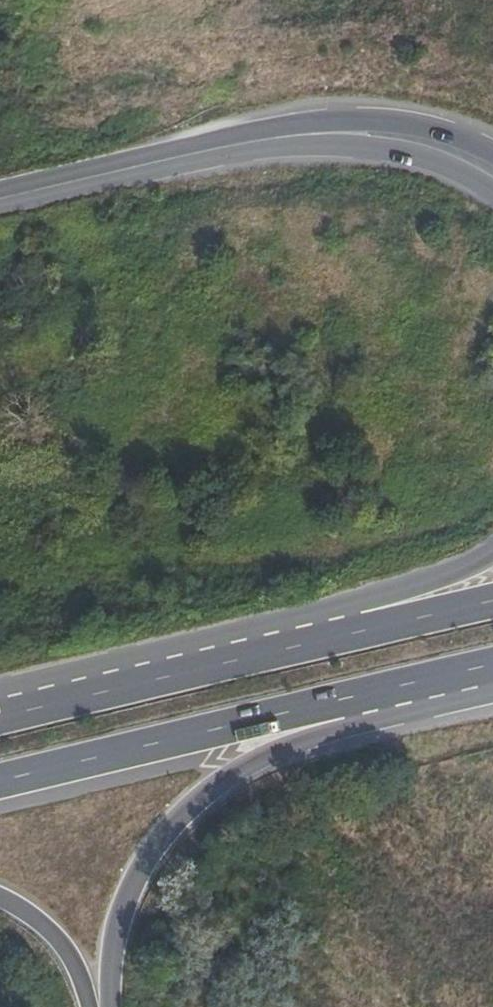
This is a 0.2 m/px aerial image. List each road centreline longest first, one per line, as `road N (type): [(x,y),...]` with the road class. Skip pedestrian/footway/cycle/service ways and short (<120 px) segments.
road 1 (trunk): [(108,1006),(125,906),(181,814),(285,743),(431,686)]
road 2 (trunk): [(0,779),(257,717),(431,686)]
road 3 (trunk): [(492,553),(432,582),(148,671)]
road 4 (trunk): [(492,592),(148,671)]
road 5 (trunk): [(292,134),(0,198)]
road 6 (trunk): [(292,134),(421,153),(492,185)]
road 7 (trunk): [(492,156),(447,134),(407,127),(292,134)]
road 8 (trunk): [(148,671),(0,709)]
road 9 (trunk): [(0,893),(61,941),(95,1006)]

